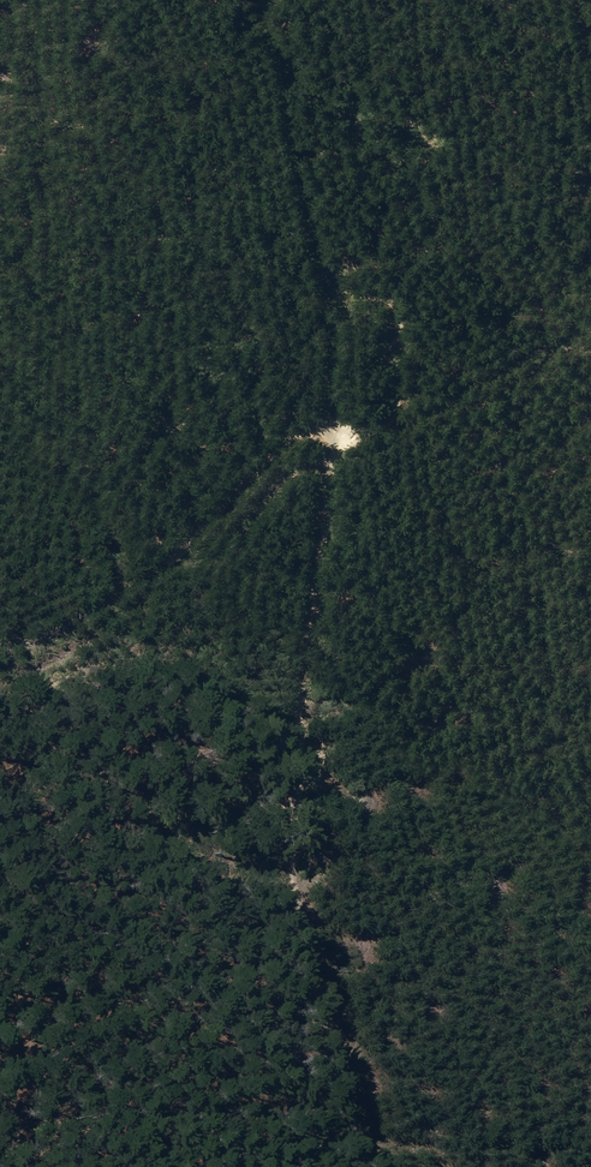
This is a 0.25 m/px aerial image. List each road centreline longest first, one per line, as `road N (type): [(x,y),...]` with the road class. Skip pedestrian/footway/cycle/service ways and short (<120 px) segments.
road 1 (track): [(264,0),(319,209),(335,441),(306,641),(297,828),(309,956),(340,1072),(379,1166)]
road 2 (track): [(264,2),(294,25),(301,60),(369,156),(432,220),(415,238),(369,248),(352,262),(357,285),(395,319),(397,380),(372,423),(335,441),(286,443),(117,597),(13,652),(0,651)]

